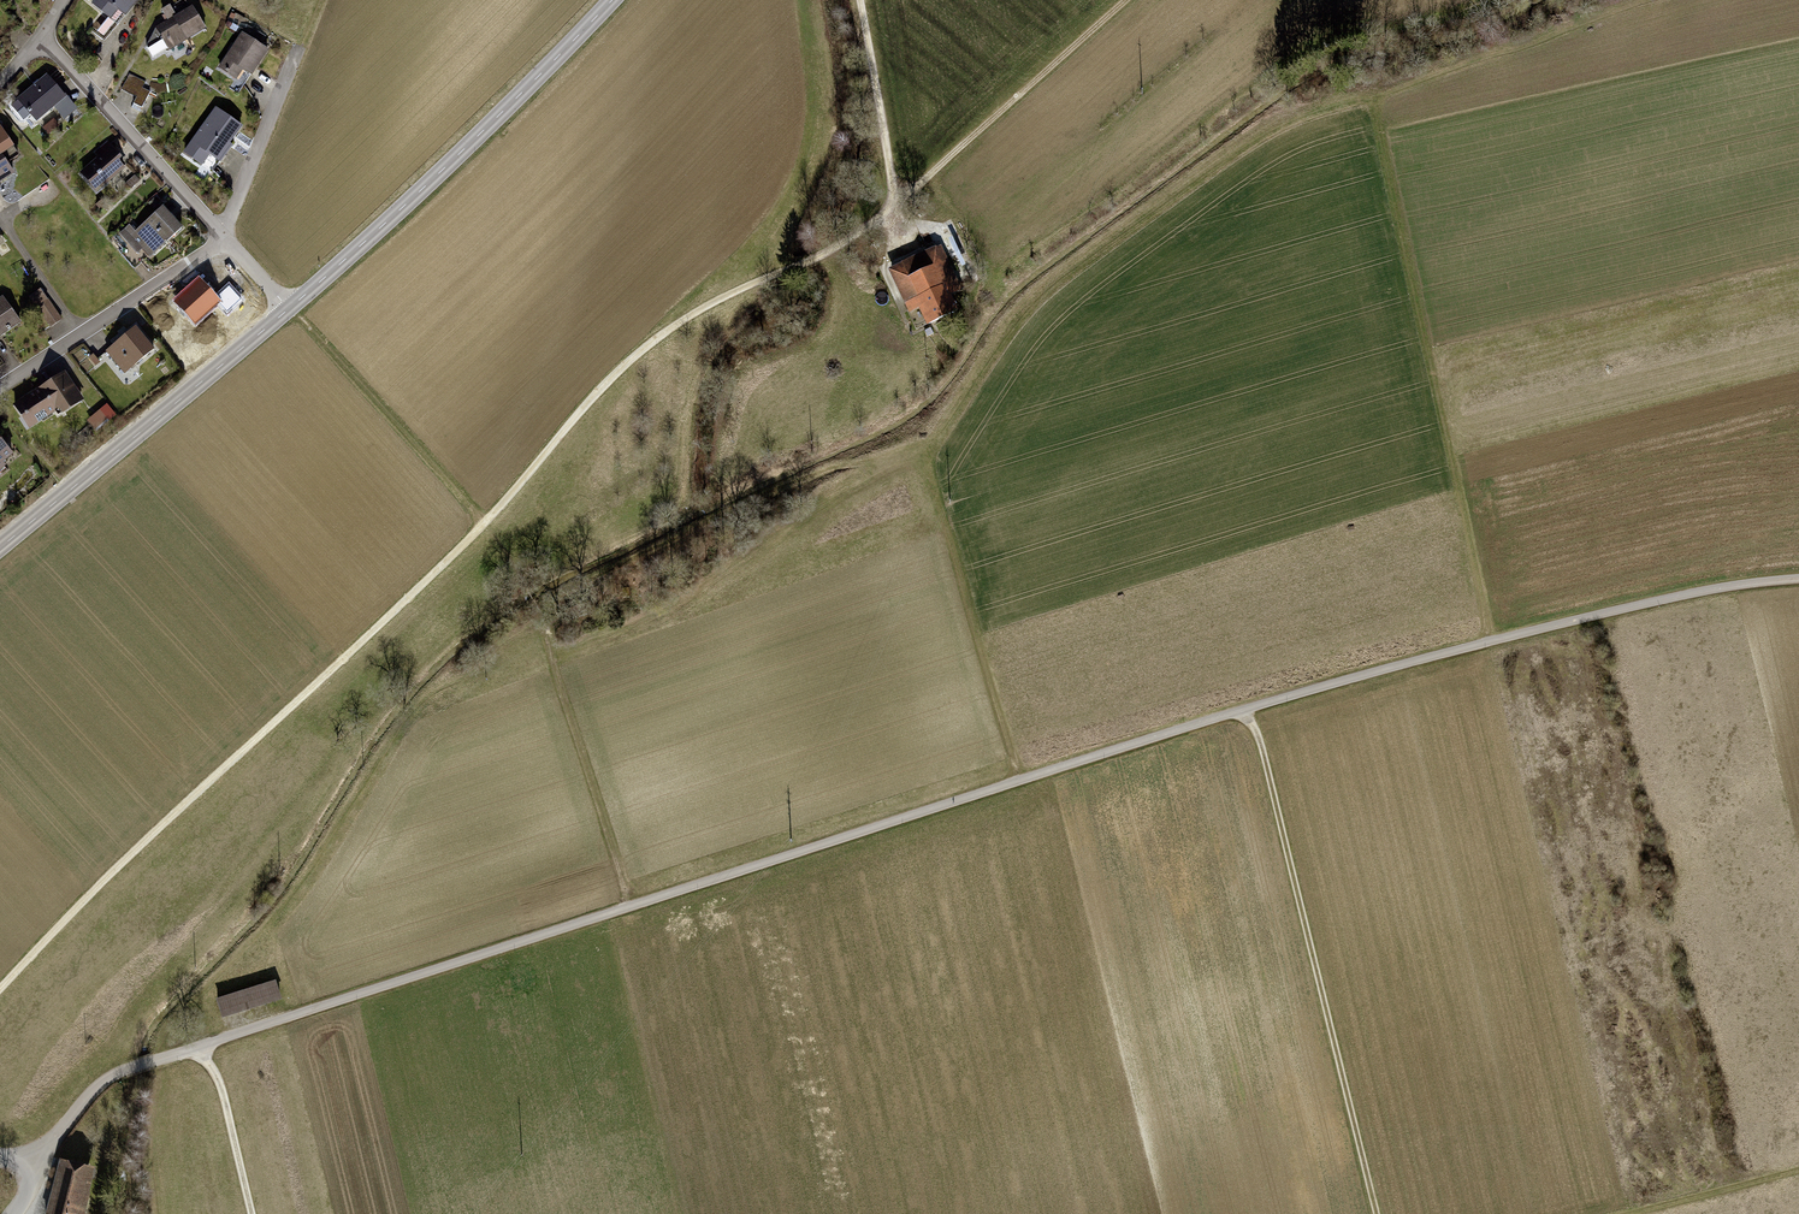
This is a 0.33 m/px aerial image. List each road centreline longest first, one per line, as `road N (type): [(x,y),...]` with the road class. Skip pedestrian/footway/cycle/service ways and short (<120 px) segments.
road 1 (track): [(1798,578),(1726,586),(1416,660),(950,802),(158,1057),(105,1080),(54,1139)]
road 2 (track): [(0,991),(79,906),(491,517),(610,379),(678,323),(835,250),(1127,0)]
road 3 (track): [(1489,642),(1371,94)]
road 4 (track): [(1244,710),(1260,744),(1376,1213)]
road 5 (secondary): [(289,309),(540,77),(612,0)]
road 6 (secondary): [(0,549),(289,309)]
road 7 (track): [(627,907),(539,617)]
road 8 (residential): [(0,387),(223,234)]
road 9 (residential): [(40,38),(223,234)]
road 10 (track): [(1020,781),(947,533)]
road 11 (track): [(859,0),(896,202)]
road 12 (residential): [(223,234),(298,45)]
road 13 (track): [(1623,1213),(1798,1170)]
road 14 (track): [(252,1213),(220,1083),(196,1048)]

